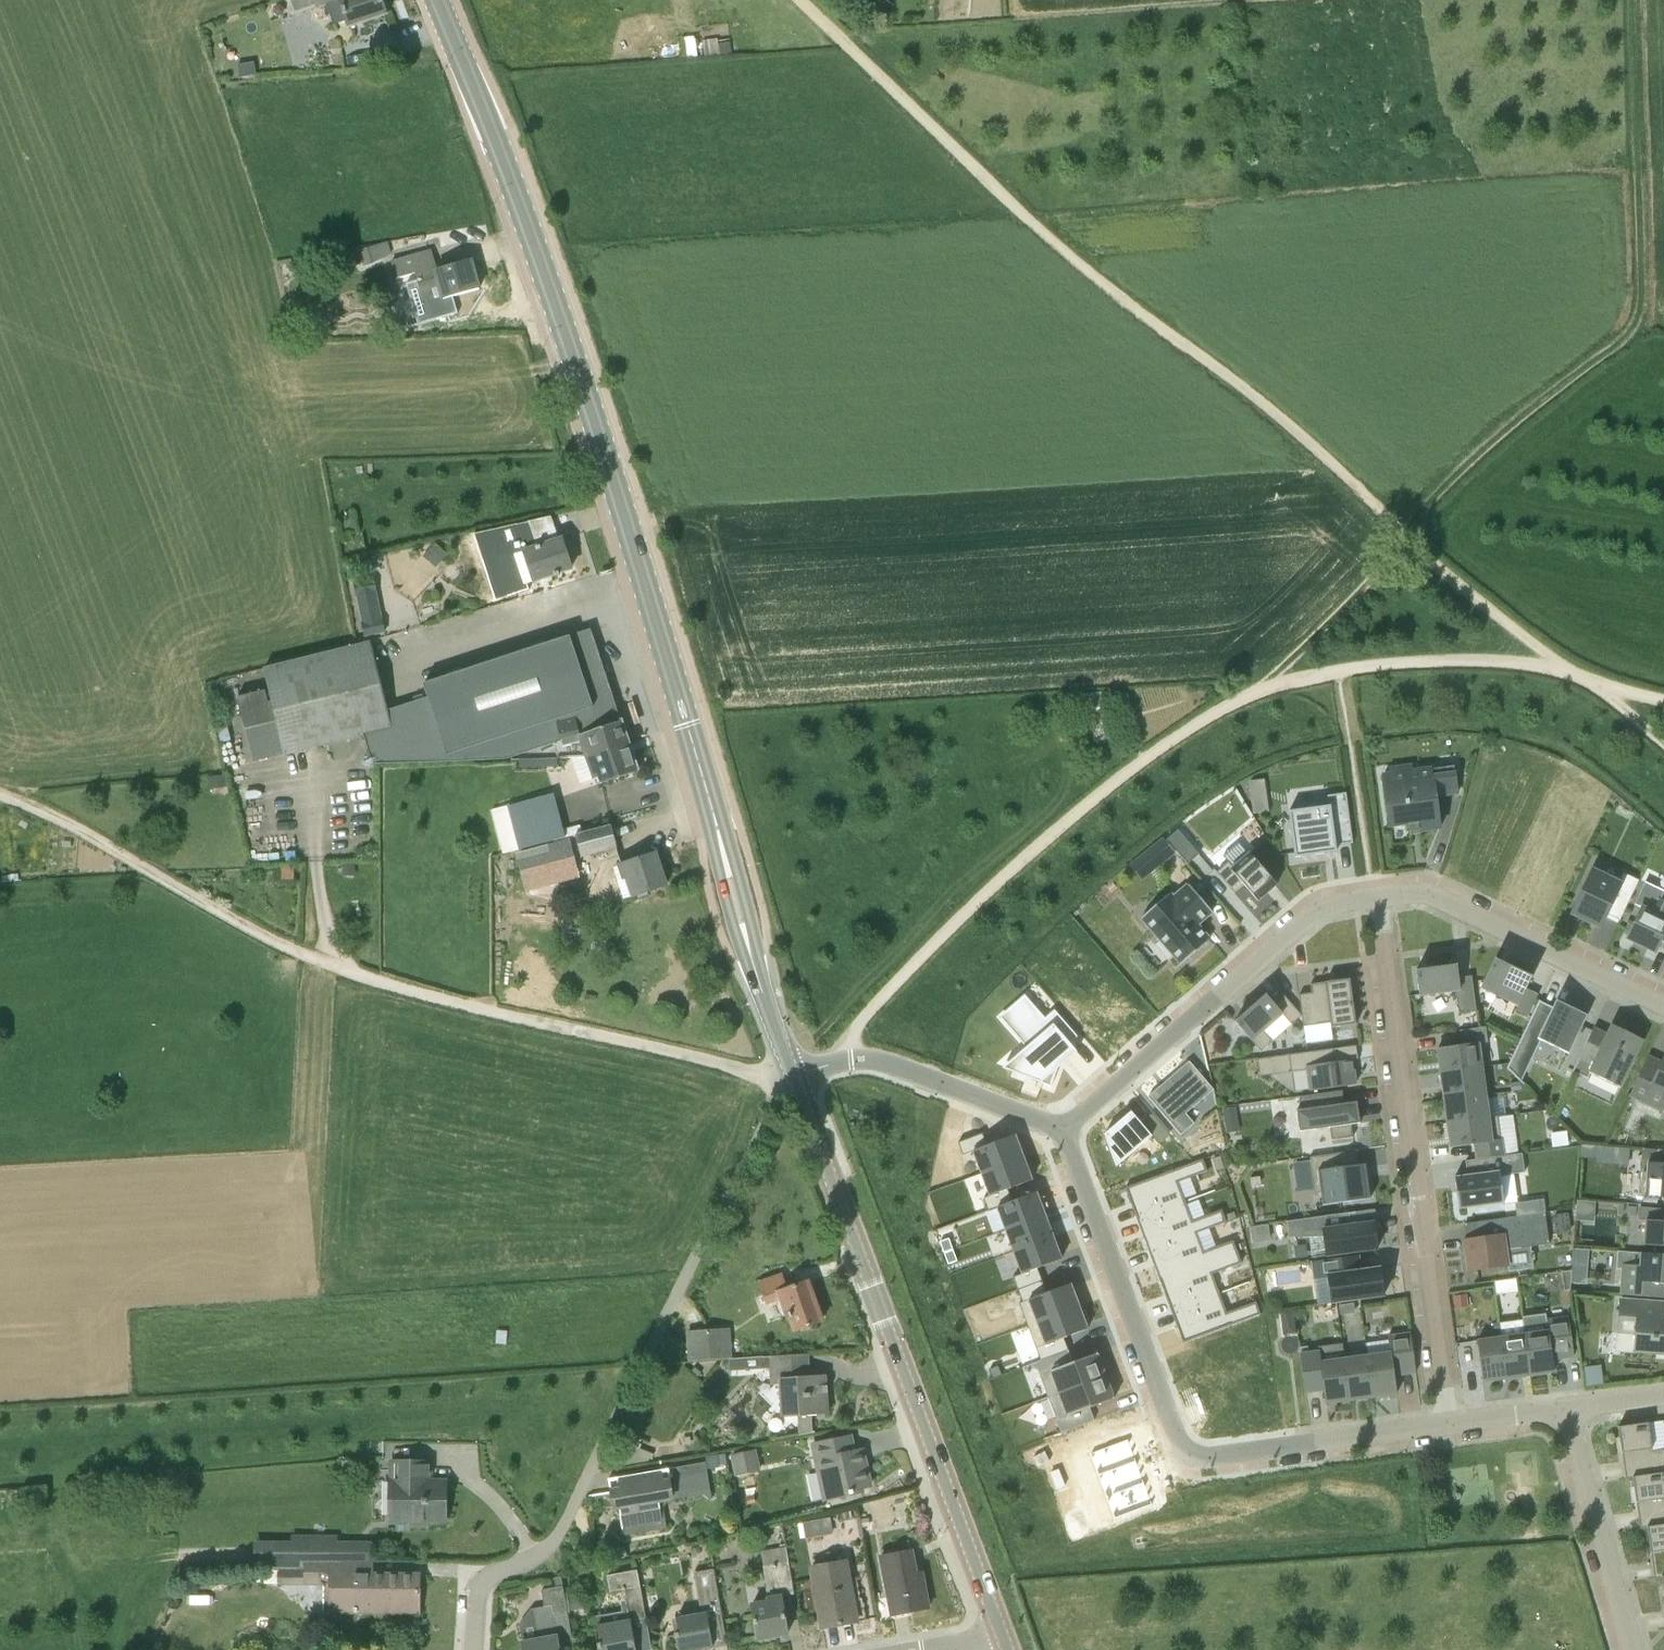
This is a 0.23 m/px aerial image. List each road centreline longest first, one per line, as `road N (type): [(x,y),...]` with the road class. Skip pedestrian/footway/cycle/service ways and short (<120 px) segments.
road 1 (track): [(1663,741),(1441,571),(1308,443),(1073,258),(800,0)]
road 2 (secondary): [(796,1077),(742,925),(561,324),(437,0)]
road 3 (track): [(1635,0),(1632,330),(1474,459),(1360,589),(1242,700)]
road 4 (track): [(0,792),(269,939),(340,968),(760,1078),(796,1077)]
road 5 (residential): [(473,1649),(482,1584),(540,1551),(563,1525),(767,1117),(796,1077)]
road 6 (residential): [(1063,1133),(1169,1422),(1191,1454),(1204,1459),(1448,1424)]
road 7 (secondary): [(1002,1634),(796,1077)]
road 8 (track): [(851,1061),(857,1023),(986,892),(1165,743),(1242,700)]
road 9 (residential): [(1375,898),(1448,1424)]
road 10 (track): [(1242,700),(1341,671),(1476,660),(1559,669),(1663,701)]
road 11 (residential): [(1375,898),(1305,920),(1063,1133)]
road 12 (residential): [(1663,1005),(1430,897),(1375,898)]
road 13 (residential): [(796,1077),(865,1060),(1063,1133)]
road 14 (residential): [(1567,1409),(1633,1649)]
road 15 (unclassified): [(1375,898),(1341,671)]

